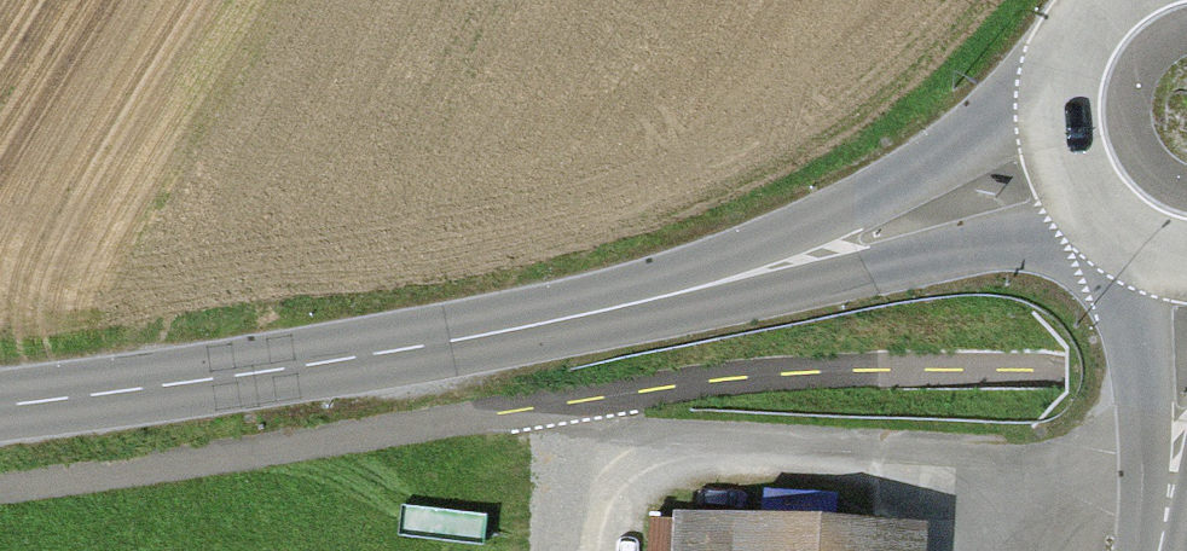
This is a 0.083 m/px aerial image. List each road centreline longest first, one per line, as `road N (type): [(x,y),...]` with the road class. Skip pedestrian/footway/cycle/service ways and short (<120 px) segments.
road 1 (track): [(0,492),(501,425),(713,388),(1186,382)]
road 2 (tertiary): [(0,403),(412,348),(617,309),(821,250),(1062,156)]
road 3 (tertiary): [(1186,355),(1159,550)]
road 4 (tertiary): [(1062,156),(1082,198),(1112,233),(1152,257),(1186,265)]
road 5 (tertiary): [(1110,0),(1064,69),(1057,113),(1062,156)]

